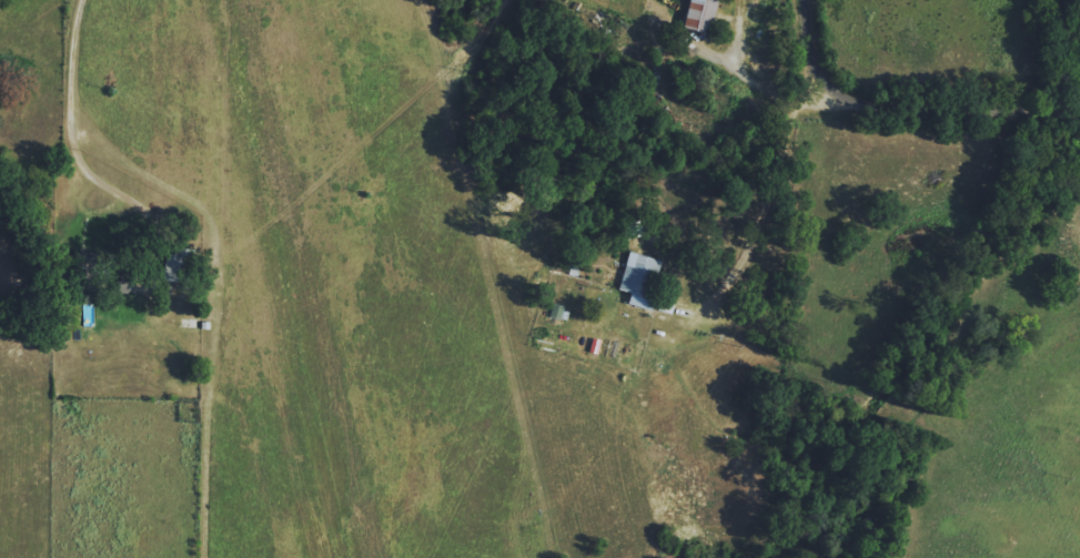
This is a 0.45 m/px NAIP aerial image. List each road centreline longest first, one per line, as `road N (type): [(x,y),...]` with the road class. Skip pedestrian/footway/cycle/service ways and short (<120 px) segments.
road 1 (residential): [(812,0),(824,63),(848,97),(1079,113)]

